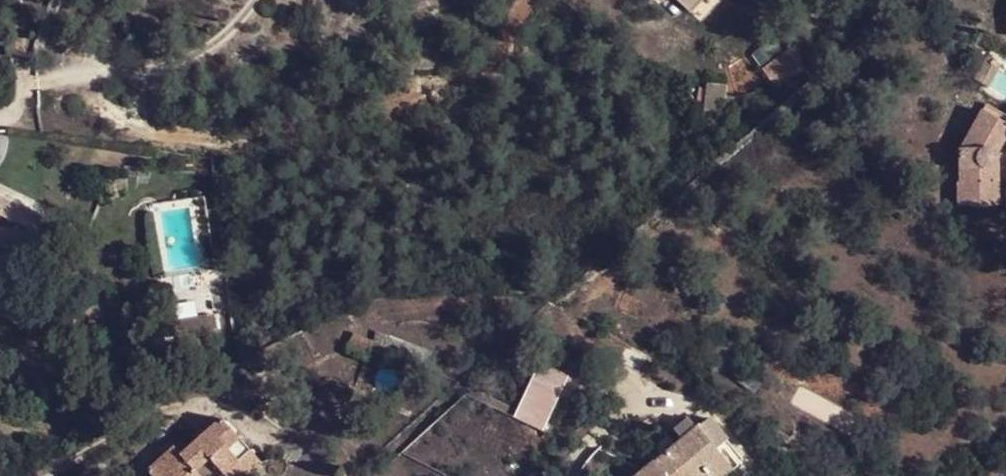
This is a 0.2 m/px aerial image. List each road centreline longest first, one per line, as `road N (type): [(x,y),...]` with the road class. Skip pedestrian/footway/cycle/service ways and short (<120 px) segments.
road 1 (unclassified): [(257,0),(232,35),(198,58),(159,70),(64,77),(35,90),(19,109)]

